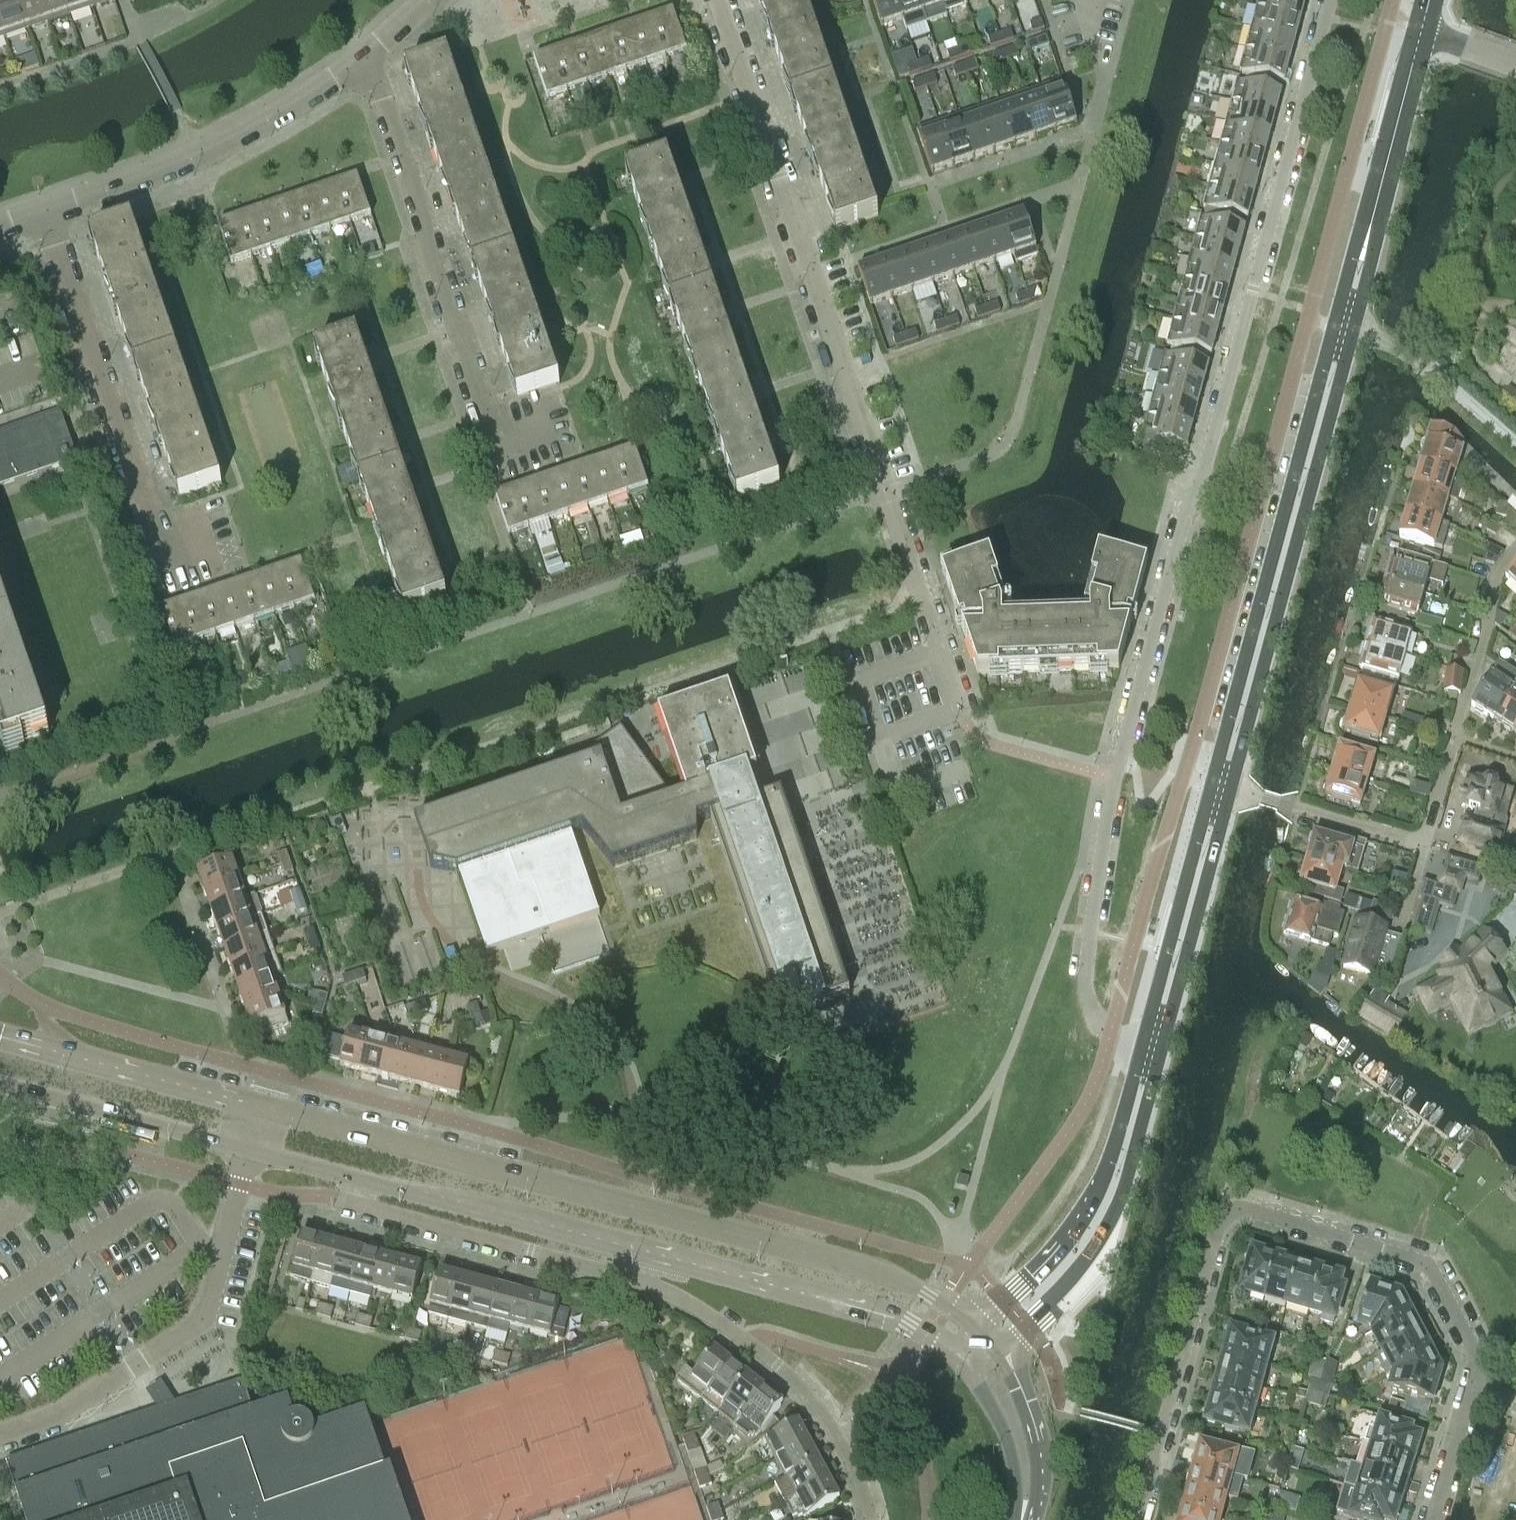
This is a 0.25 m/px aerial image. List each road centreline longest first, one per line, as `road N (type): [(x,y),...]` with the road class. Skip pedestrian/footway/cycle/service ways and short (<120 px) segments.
road 1 (residential): [(1339,0),(1112,791),(1081,986),(1097,1020),(1141,1042)]
road 2 (tertiary): [(980,1325),(888,1274),(0,1039)]
road 3 (residential): [(1137,1519),(1218,1225),(1231,1211),(1251,1210),(1428,1264),(1479,1363),(1431,1519)]
road 4 (residential): [(973,737),(712,0)]
road 5 (residential): [(337,1173),(362,1205),(645,1283),(744,1338),(811,1399),(836,1434),(870,1519)]
road 6 (tertiary): [(337,1173),(888,1317),(962,1361)]
road 7 (tertiary): [(1340,328),(1311,393),(1211,785)]
road 8 (tertiary): [(1229,790),(1330,400),(1340,328)]
road 9 (residential): [(500,439),(369,57)]
road 10 (residential): [(164,555),(49,213)]
road 11 (residential): [(49,213),(194,154),(369,57)]
road 12 (tertiary): [(1005,1353),(1068,1283),(1120,1201),(1161,1047)]
road 13 (tertiary): [(0,1083),(337,1173)]
road 14 (tertiary): [(1340,328),(1428,0)]
road 15 (tertiary): [(1141,1042),(1096,1191),(1060,1244),(980,1325)]
road 16 (residential): [(1422,845),(1499,570),(1515,547)]
road 17 (tertiary): [(1211,785),(1141,1042)]
road 18 (tertiary): [(1161,1047),(1229,790)]
road 19 (residential): [(1422,845),(1229,790)]
road 20 (tertiary): [(1027,1519),(1038,1502),(1040,1452),(1005,1353)]
road 21 (tertiary): [(962,1361),(1009,1447),(1017,1519)]

